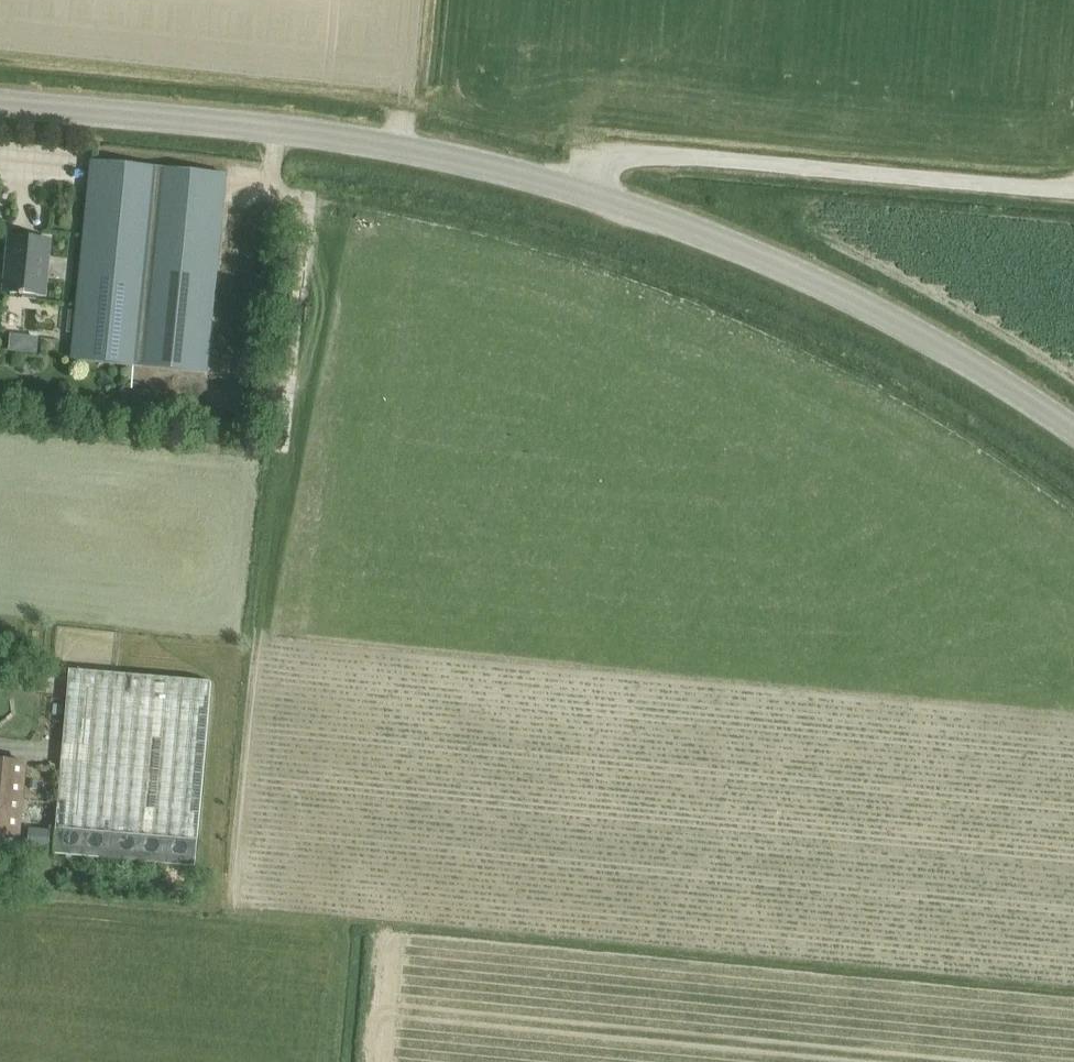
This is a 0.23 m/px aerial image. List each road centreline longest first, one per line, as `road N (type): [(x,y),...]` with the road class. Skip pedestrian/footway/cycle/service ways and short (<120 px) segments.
road 1 (secondary): [(1073,433),(831,291),(682,225),(567,187),(269,130),(0,106)]
road 2 (track): [(567,187),(627,155),(1073,194)]

